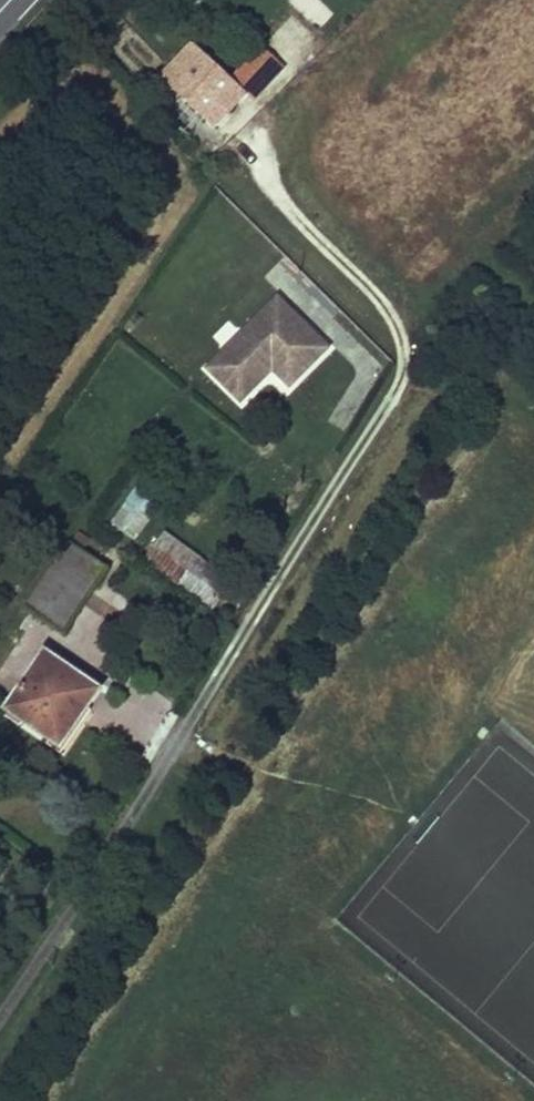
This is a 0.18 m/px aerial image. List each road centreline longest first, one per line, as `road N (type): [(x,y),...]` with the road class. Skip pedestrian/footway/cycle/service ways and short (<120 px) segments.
road 1 (residential): [(0,1024),(405,372)]

